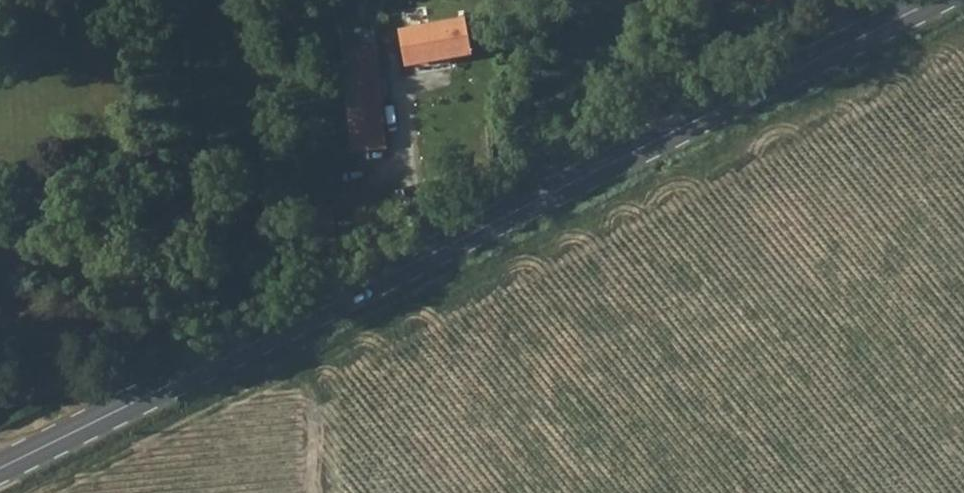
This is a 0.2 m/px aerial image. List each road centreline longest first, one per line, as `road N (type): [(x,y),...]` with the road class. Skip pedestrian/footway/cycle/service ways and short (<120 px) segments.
road 1 (secondary): [(0,471),(940,0)]
road 2 (track): [(308,362),(963,41)]
road 3 (track): [(37,492),(308,362),(310,492)]

